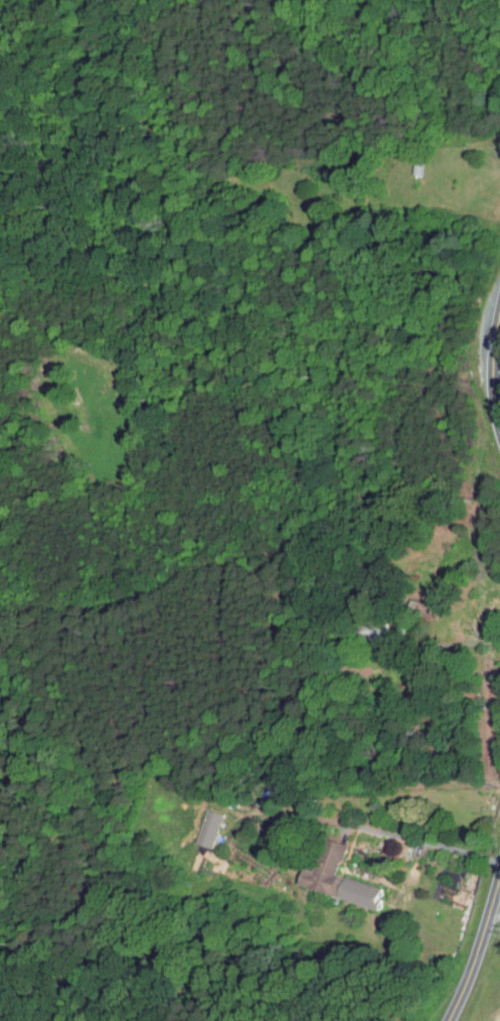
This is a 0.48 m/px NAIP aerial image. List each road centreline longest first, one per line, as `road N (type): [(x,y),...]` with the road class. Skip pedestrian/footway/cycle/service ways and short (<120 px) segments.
road 1 (tertiary): [(453,1020),(499,864)]
road 2 (tertiary): [(499,429),(491,384),(499,300)]

